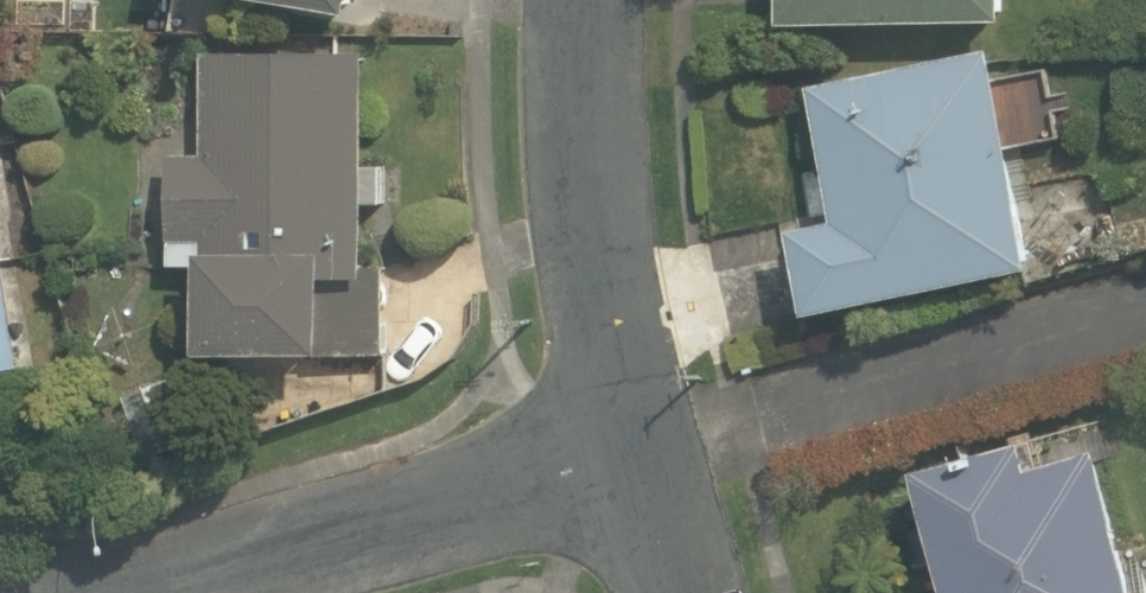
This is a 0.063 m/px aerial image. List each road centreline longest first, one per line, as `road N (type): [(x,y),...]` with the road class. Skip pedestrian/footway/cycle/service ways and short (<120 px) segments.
road 1 (residential): [(143,592),(623,458)]
road 2 (residential): [(595,0),(586,149),(623,458)]
road 3 (residential): [(623,458),(665,592)]

